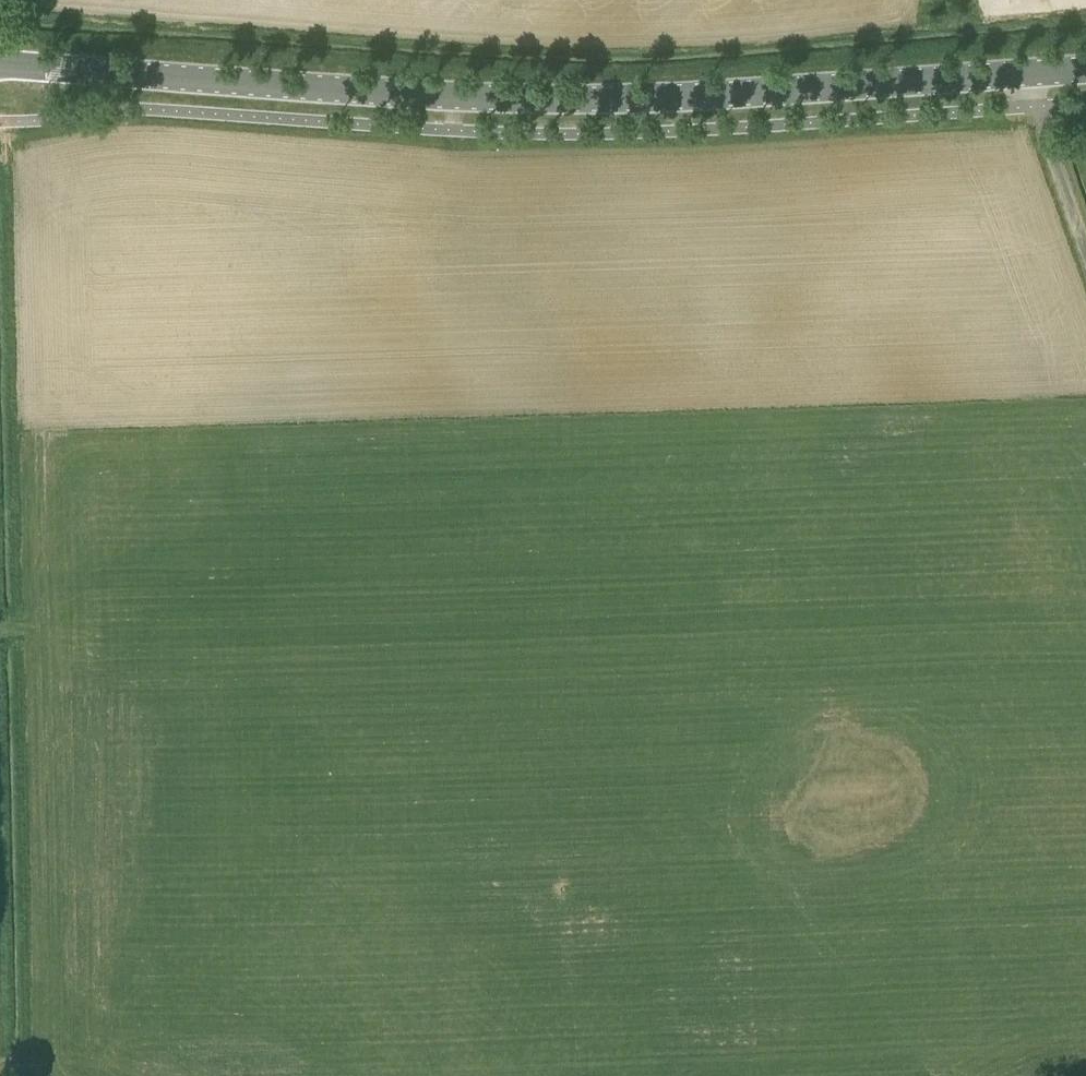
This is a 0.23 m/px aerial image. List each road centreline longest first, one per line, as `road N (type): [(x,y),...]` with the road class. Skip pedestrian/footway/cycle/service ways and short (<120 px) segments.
road 1 (secondary): [(0,65),(552,102),(1085,72)]

